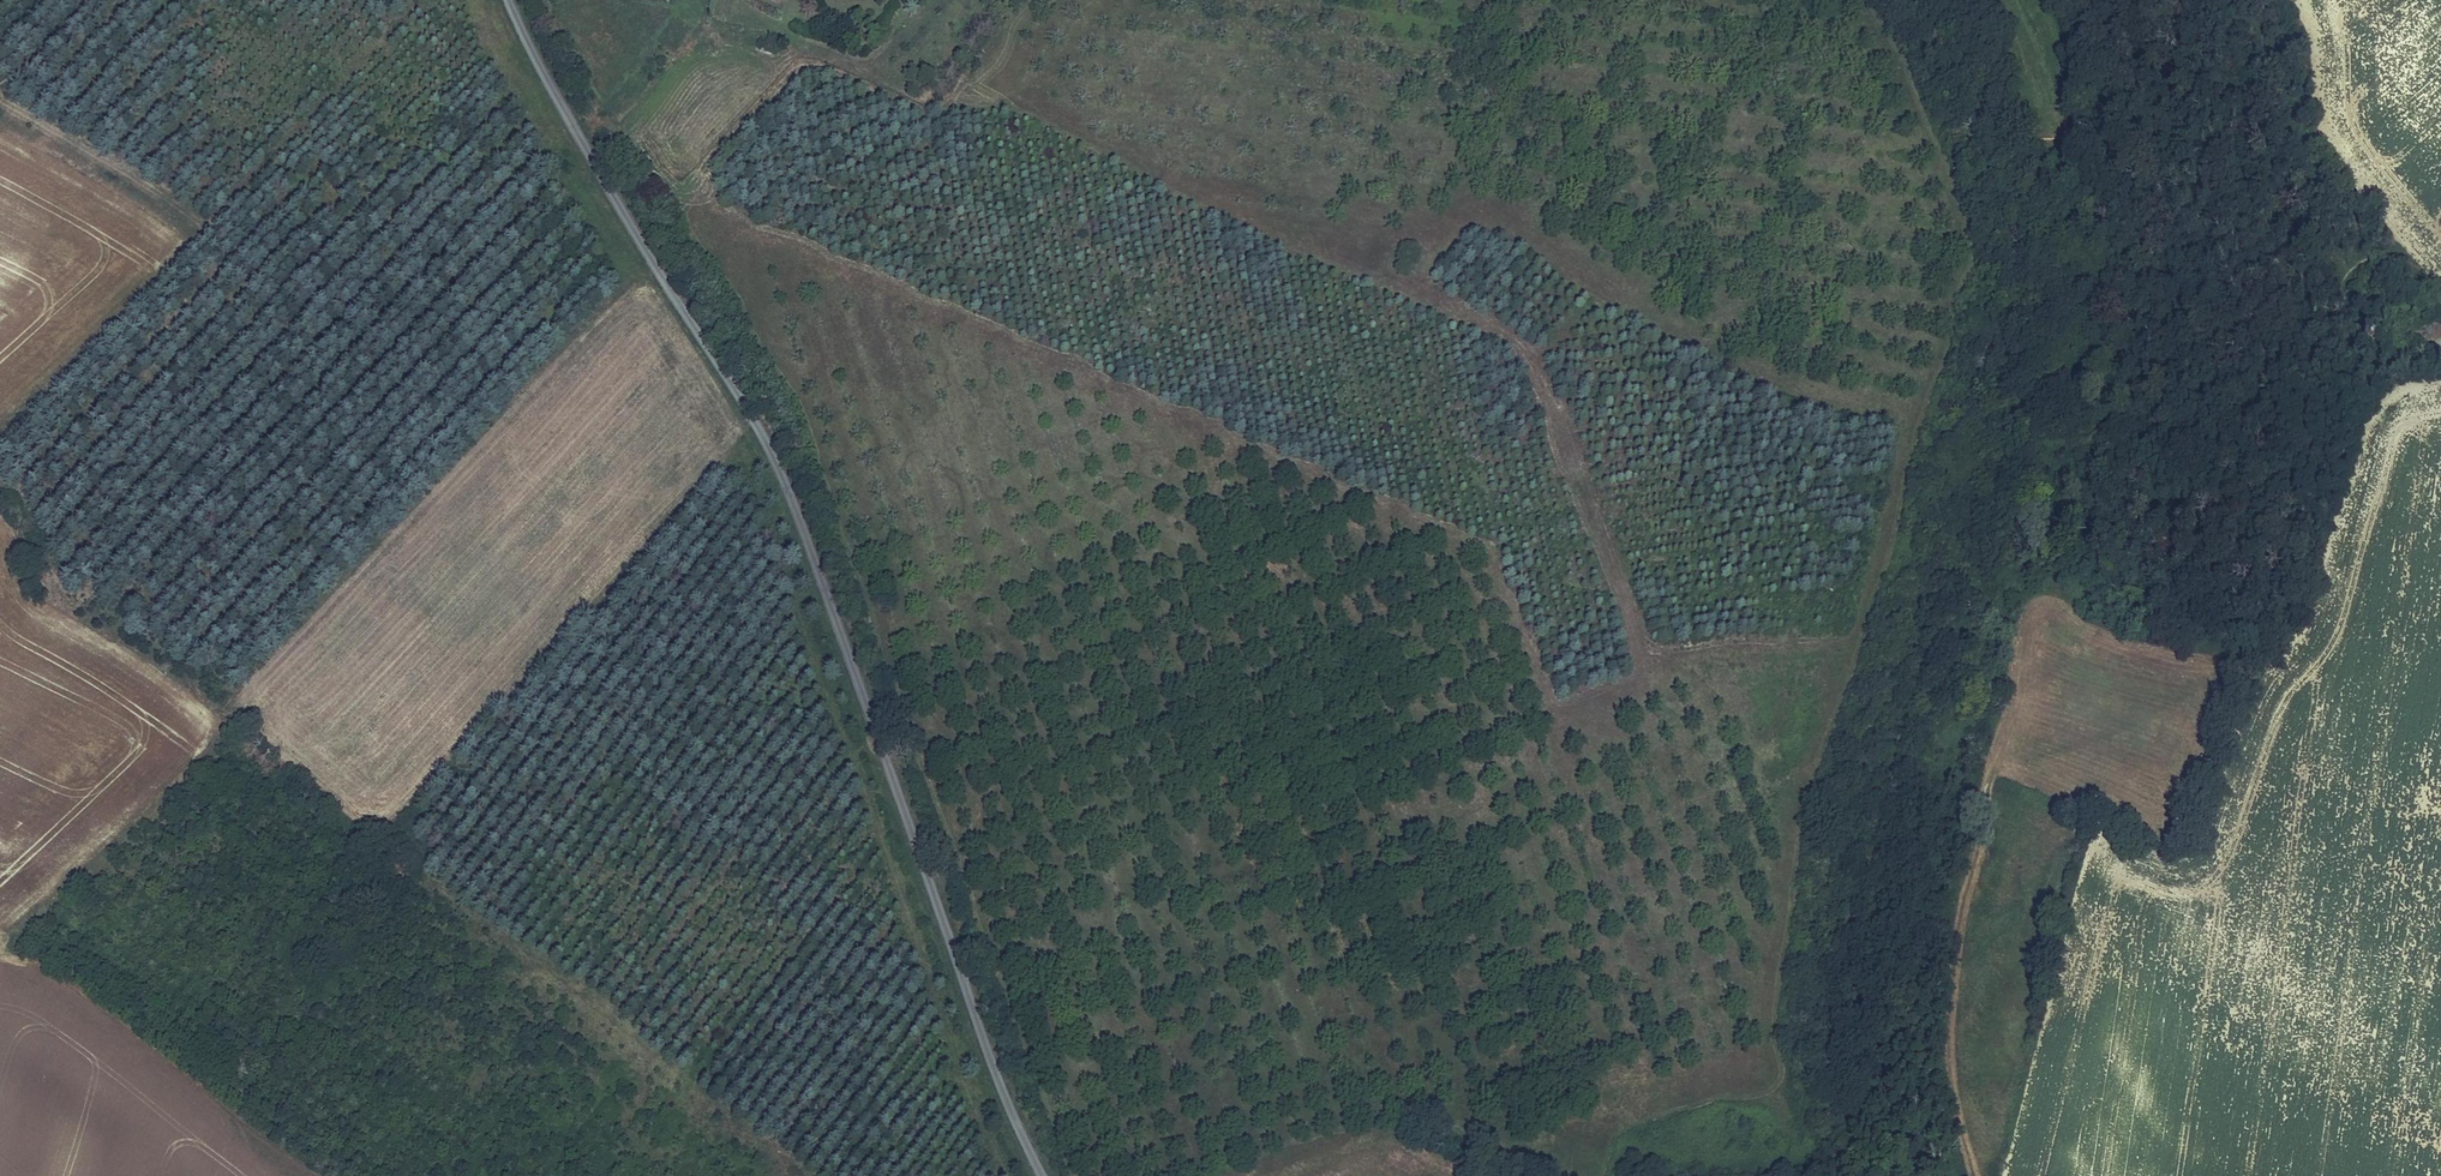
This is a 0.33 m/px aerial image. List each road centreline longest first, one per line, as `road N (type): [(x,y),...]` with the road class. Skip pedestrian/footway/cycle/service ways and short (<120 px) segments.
road 1 (track): [(1973,1175),(1947,970),(2007,643),(2246,663),(2350,265),(2395,248),(2440,290)]
road 2 (unclassified): [(508,0),(626,221),(746,395),(778,466),(956,973),(1042,1175)]
road 3 (track): [(1276,1175),(1426,1114),(1519,1175)]

